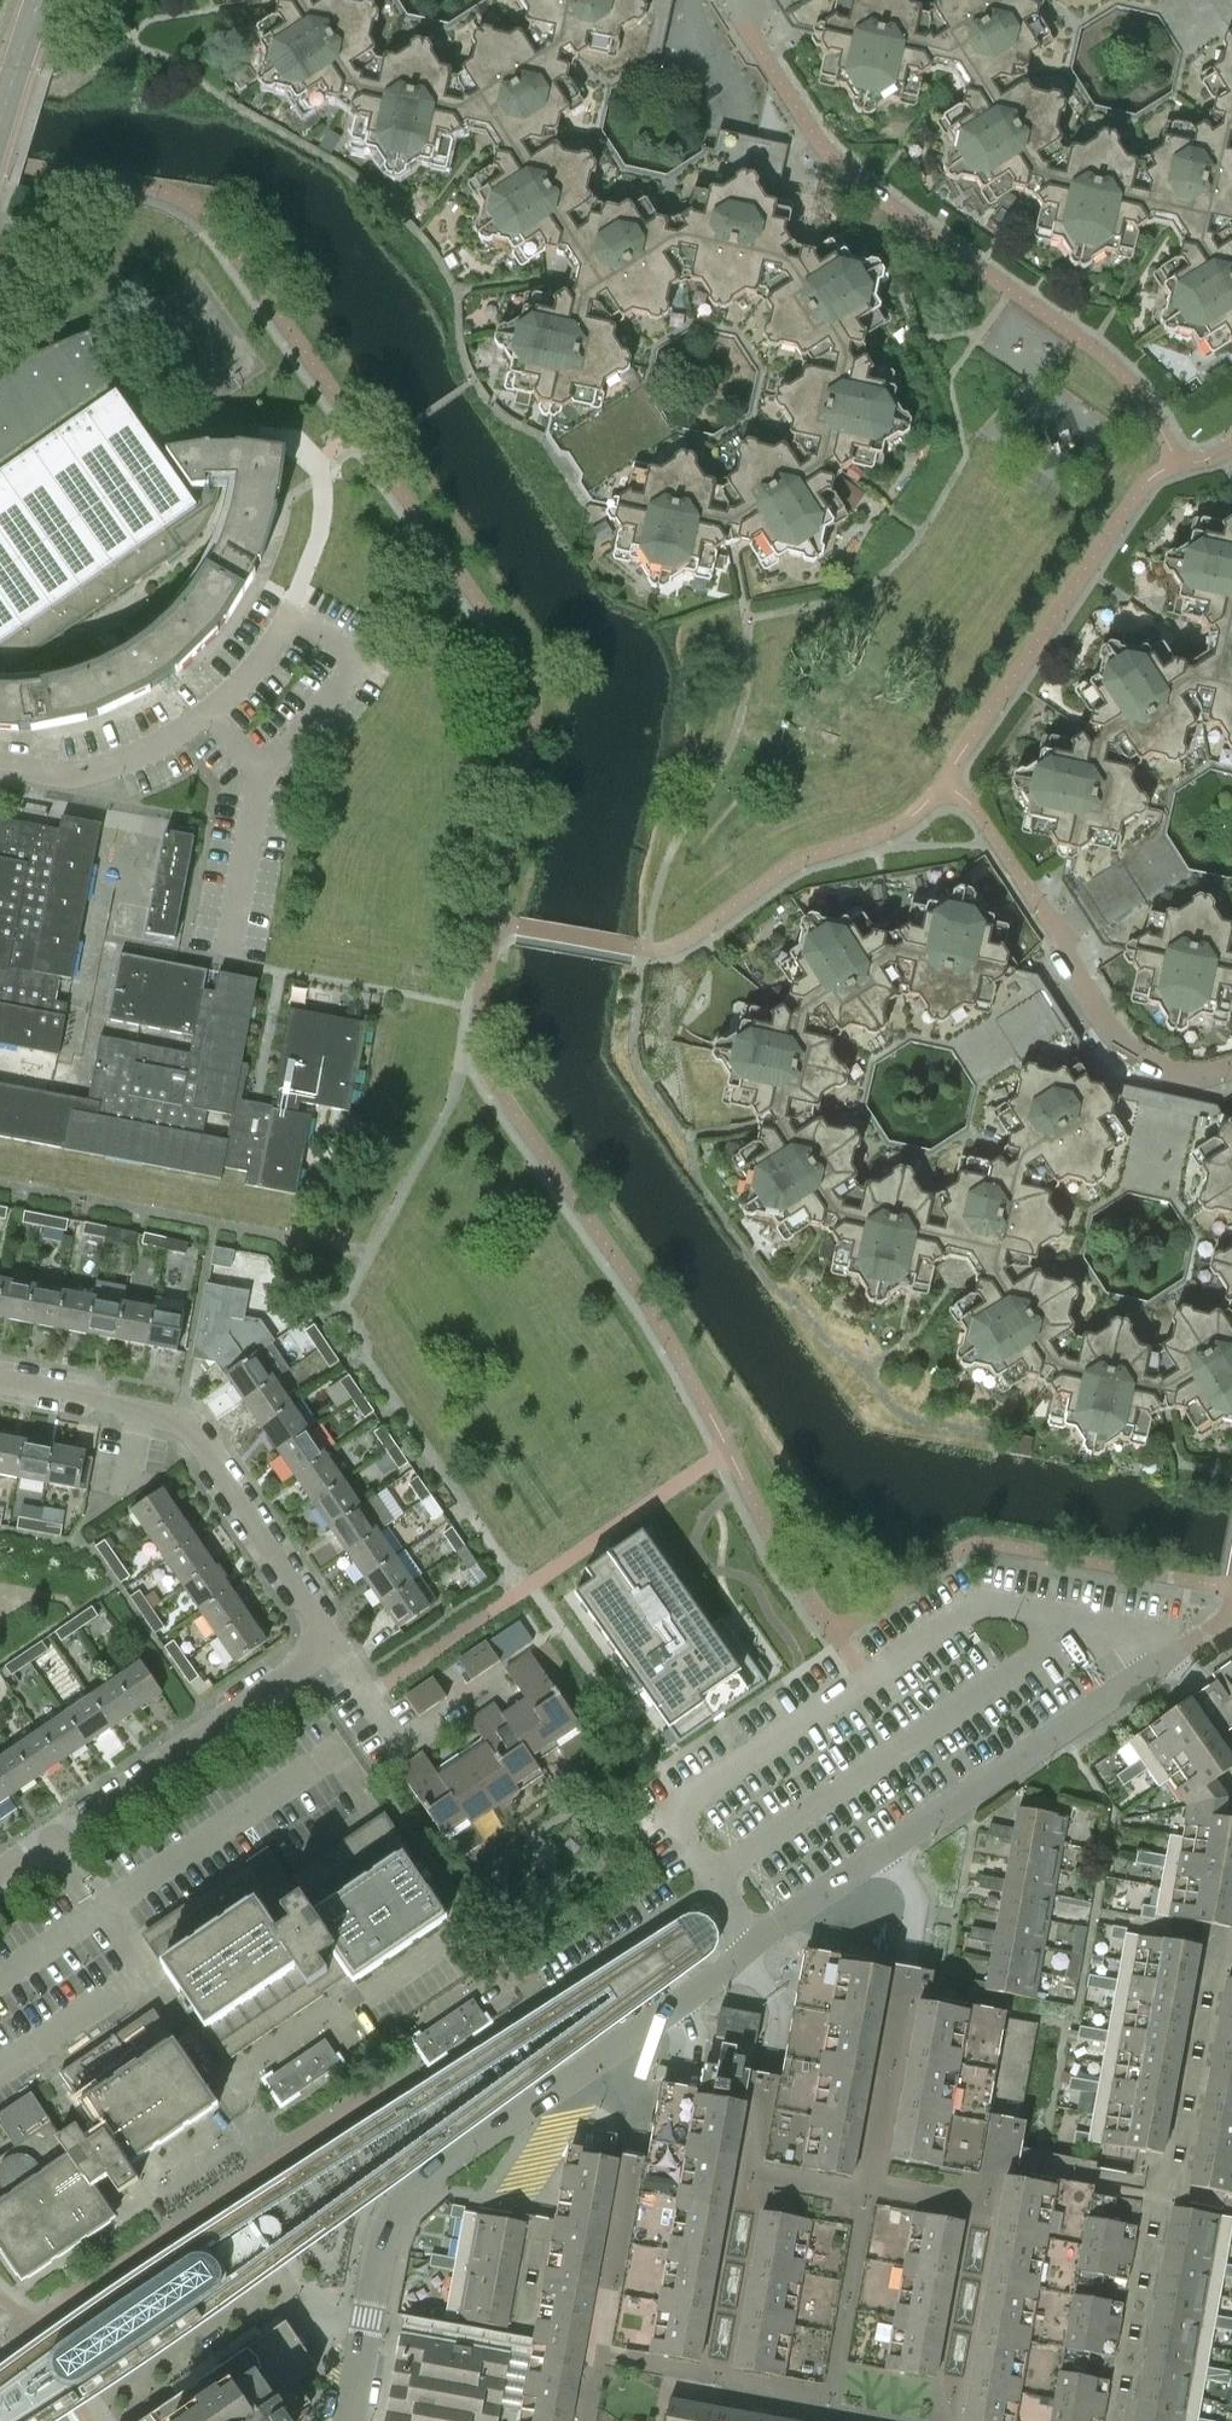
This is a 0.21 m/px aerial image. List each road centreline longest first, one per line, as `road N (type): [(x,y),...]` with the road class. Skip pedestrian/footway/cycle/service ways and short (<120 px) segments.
road 1 (residential): [(352,2420),(380,2247),(409,2188),(1159,1664)]
road 2 (residential): [(0,1872),(335,1643),(195,1430),(165,1416),(0,1382)]
road 3 (residential): [(208,712),(252,669),(287,617),(353,659),(313,718),(259,766)]
road 4 (residential): [(0,763),(69,776),(101,768),(208,712)]
road 5 (residential): [(259,766),(229,950)]
road 6 (residential): [(0,123),(43,0)]
road 7 (residential): [(1176,1072),(1115,1037),(1084,990)]

